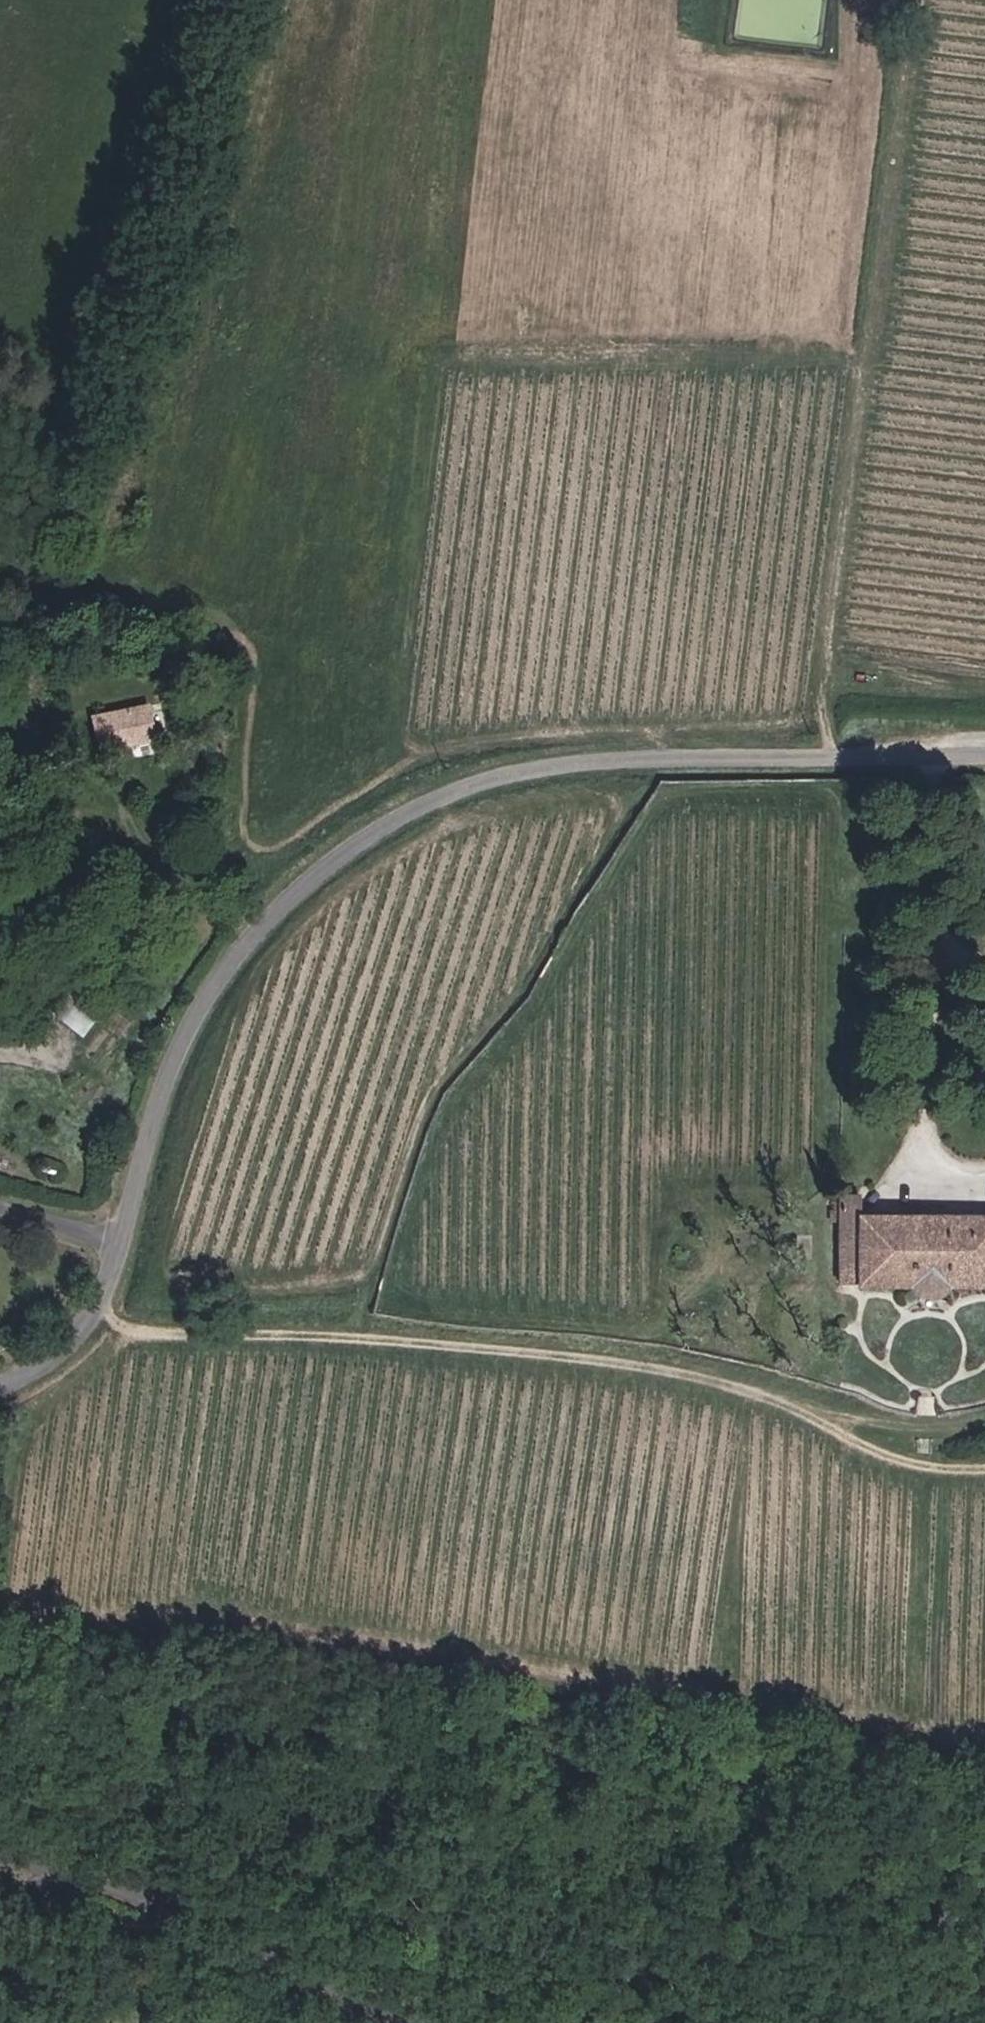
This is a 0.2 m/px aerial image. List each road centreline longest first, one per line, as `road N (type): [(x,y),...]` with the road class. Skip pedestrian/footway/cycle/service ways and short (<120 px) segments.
road 1 (unclassified): [(0,1382),(53,1355),(89,1317),(106,1285),(175,1060),(223,967),(311,876),(396,819),(517,774),(709,756),(984,757)]
road 2 (track): [(101,1295),(129,1325),(177,1335),(502,1350),(660,1366),(730,1384),(919,1463),(984,1469)]
road 3 (track): [(831,757),(825,705),(912,0)]
road 4 (unclassified): [(423,2022),(72,1866),(0,1851)]
road 5 (track): [(826,714),(767,726),(617,729),(418,752)]

